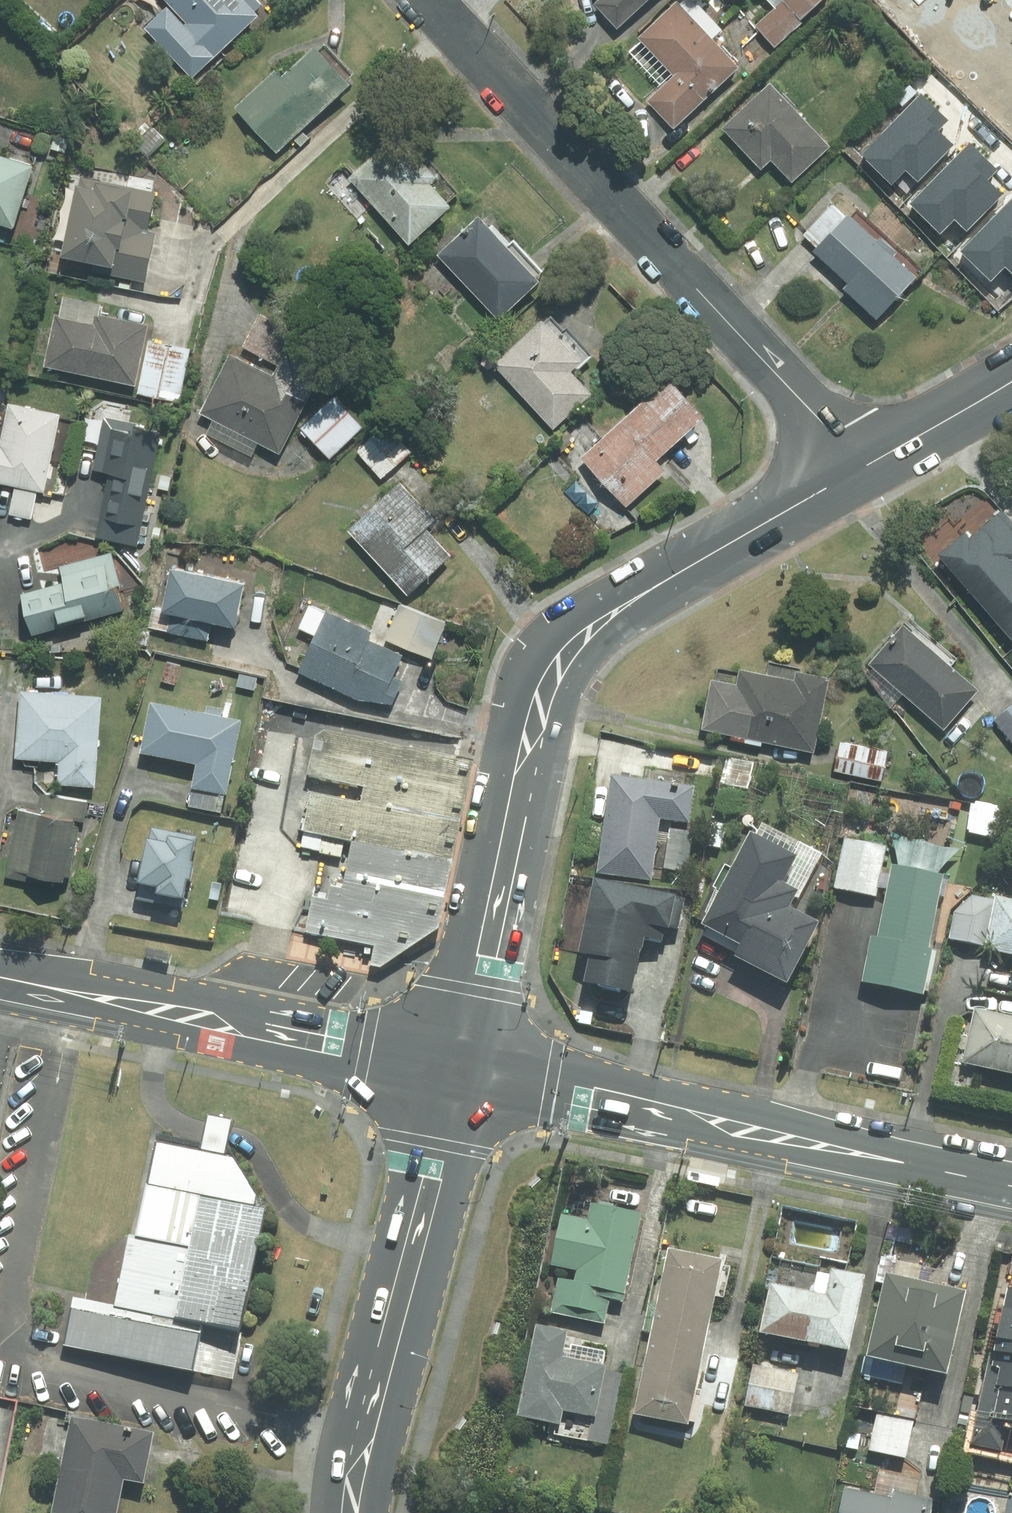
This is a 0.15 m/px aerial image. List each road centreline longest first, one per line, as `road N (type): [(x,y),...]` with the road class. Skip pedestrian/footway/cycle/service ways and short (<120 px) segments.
road 1 (secondary): [(861,469),(615,611),(543,677),(521,744),(452,1061)]
road 2 (residential): [(861,469),(428,0)]
road 3 (secondary): [(1011,1186),(452,1061)]
road 4 (secondary): [(452,1061),(348,1512)]
road 5 (secondary): [(452,1061),(0,977)]
road 6 (secondary): [(1011,381),(861,469)]

